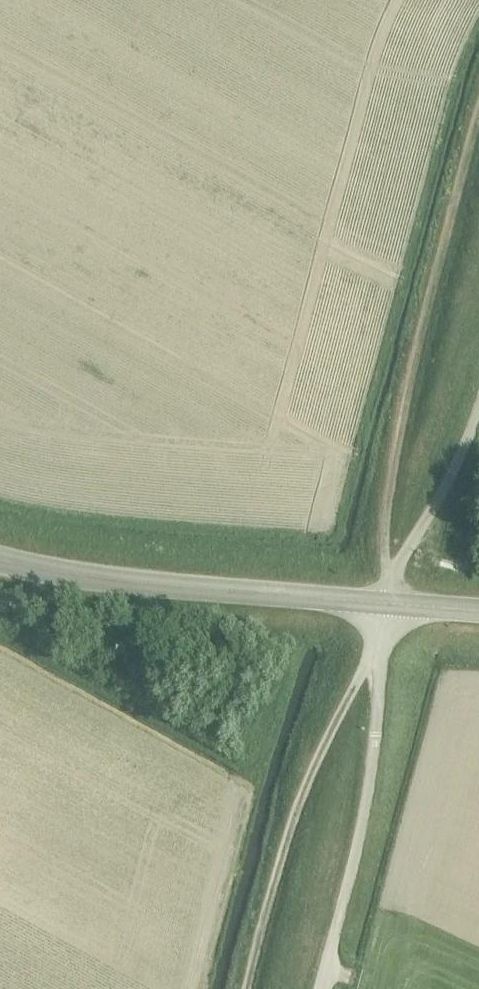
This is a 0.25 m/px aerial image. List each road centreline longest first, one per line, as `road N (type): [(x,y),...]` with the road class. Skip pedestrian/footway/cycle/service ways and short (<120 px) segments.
road 1 (track): [(247,988),(288,836),(355,686),(381,603),(411,369),(478,114)]
road 2 (track): [(381,603),(366,799),(316,988)]
road 3 (secondary): [(381,603),(116,582),(0,562)]
road 4 (unclassified): [(381,603),(440,494),(478,398)]

